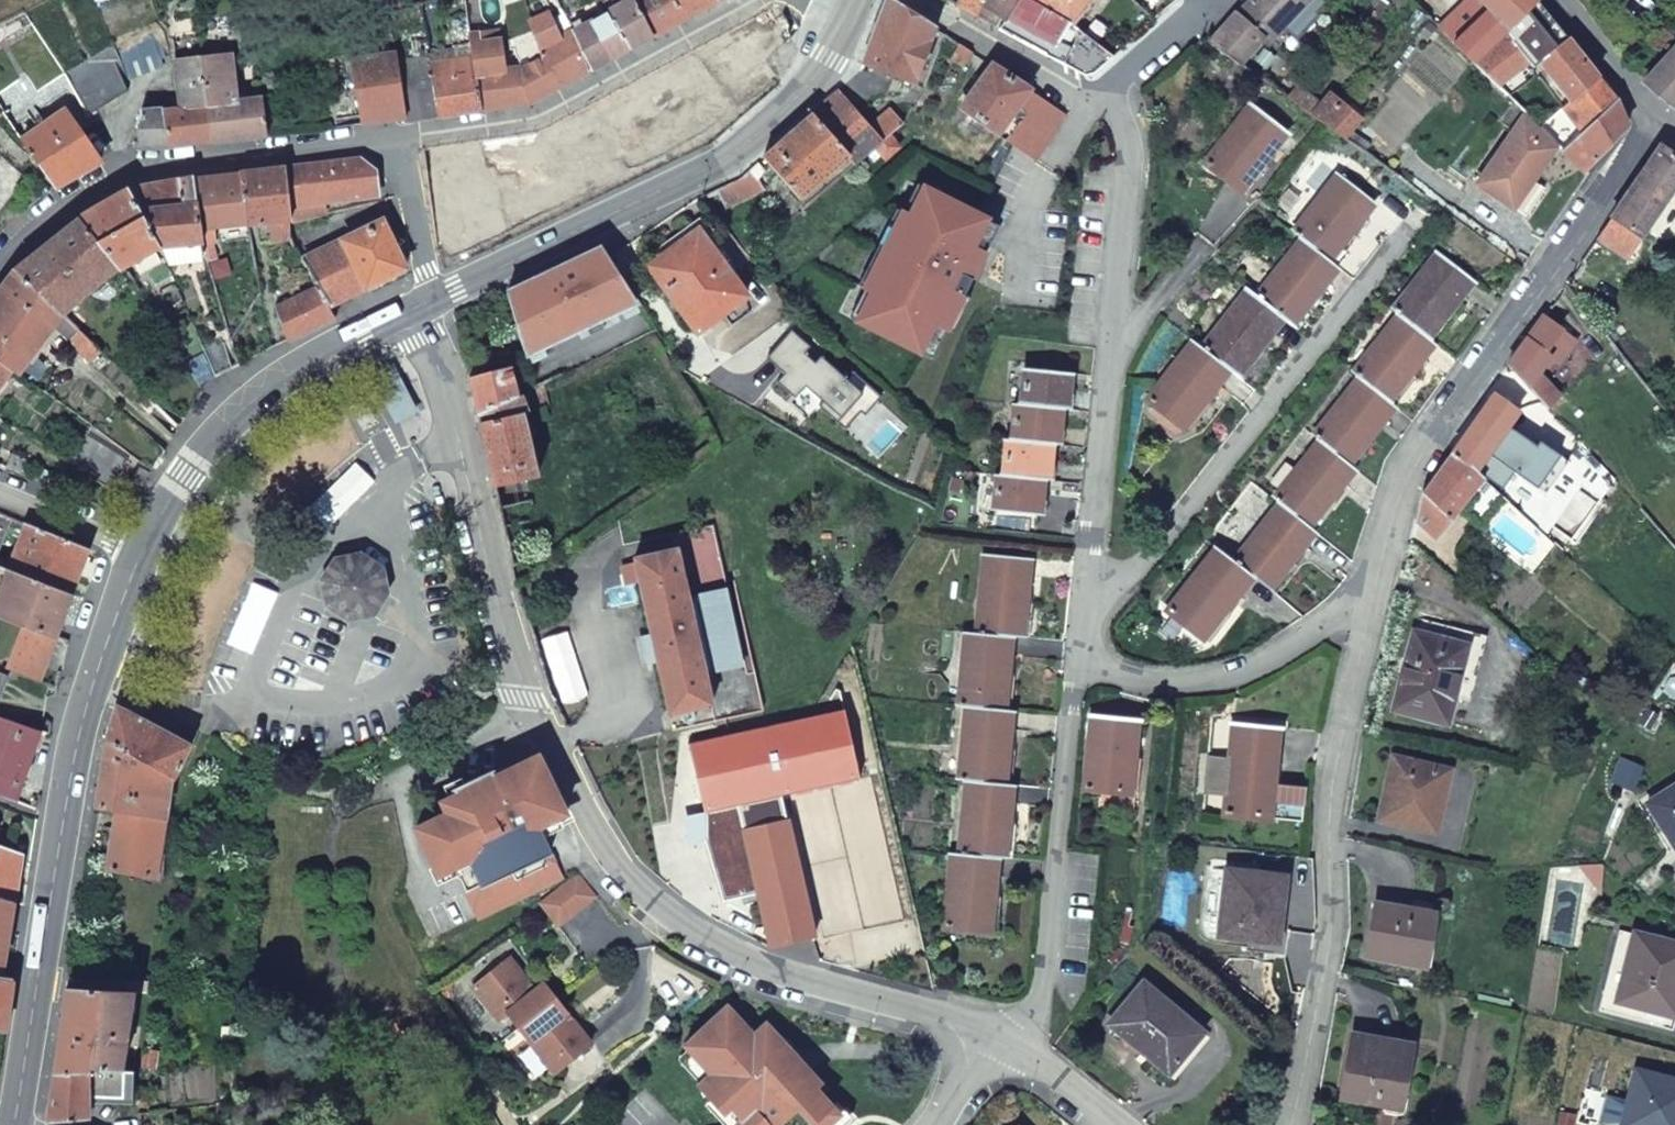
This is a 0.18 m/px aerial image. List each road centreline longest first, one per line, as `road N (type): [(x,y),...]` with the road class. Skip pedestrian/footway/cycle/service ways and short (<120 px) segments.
road 1 (residential): [(413,309),(459,440),(525,697),(627,877),(707,939),(770,967),(920,1009),(987,1037)]
road 2 (secondary): [(11,1124),(91,673),(143,557)]
road 3 (residential): [(1659,120),(1409,470),(1370,595)]
road 4 (residential): [(1370,595),(1327,825),(1330,947),(1304,1100),(1292,1124)]
road 5 (residential): [(1409,220),(1081,635)]
road 6 (secondary): [(434,299),(718,164),(806,92),(846,31)]
road 7 (residential): [(399,132),(145,165),(45,227),(0,269)]
road 8 (residential): [(1079,653),(1043,996),(1009,1047)]
road 9 (residential): [(756,0),(545,113),(399,132)]
road 10 (secondary): [(143,557),(231,421),(278,382),(413,309)]
road 11 (residential): [(1079,653),(1138,676),(1214,676),(1370,595)]
road 12 (residential): [(1099,101),(1130,166),(1109,372)]
road 13 (residential): [(1109,372),(1081,635)]
road 14 (residential): [(930,0),(1099,101)]
road 15 (residential): [(1220,224),(1109,372)]
road 16 (residential): [(399,132),(434,299)]
road 17 (residential): [(143,557),(0,490)]
road 18 (residential): [(1559,0),(1659,120)]
road 19 (residential): [(1099,101),(1215,8)]
road 20 (residential): [(1009,1047),(1119,1124)]

